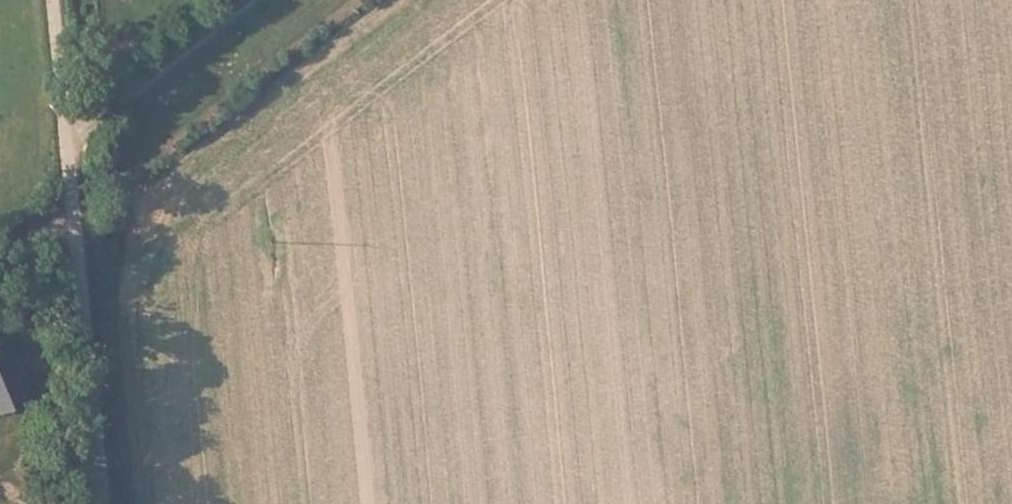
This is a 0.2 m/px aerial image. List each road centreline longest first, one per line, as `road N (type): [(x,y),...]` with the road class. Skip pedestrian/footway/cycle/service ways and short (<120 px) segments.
road 1 (unclassified): [(52,0),(103,503)]

